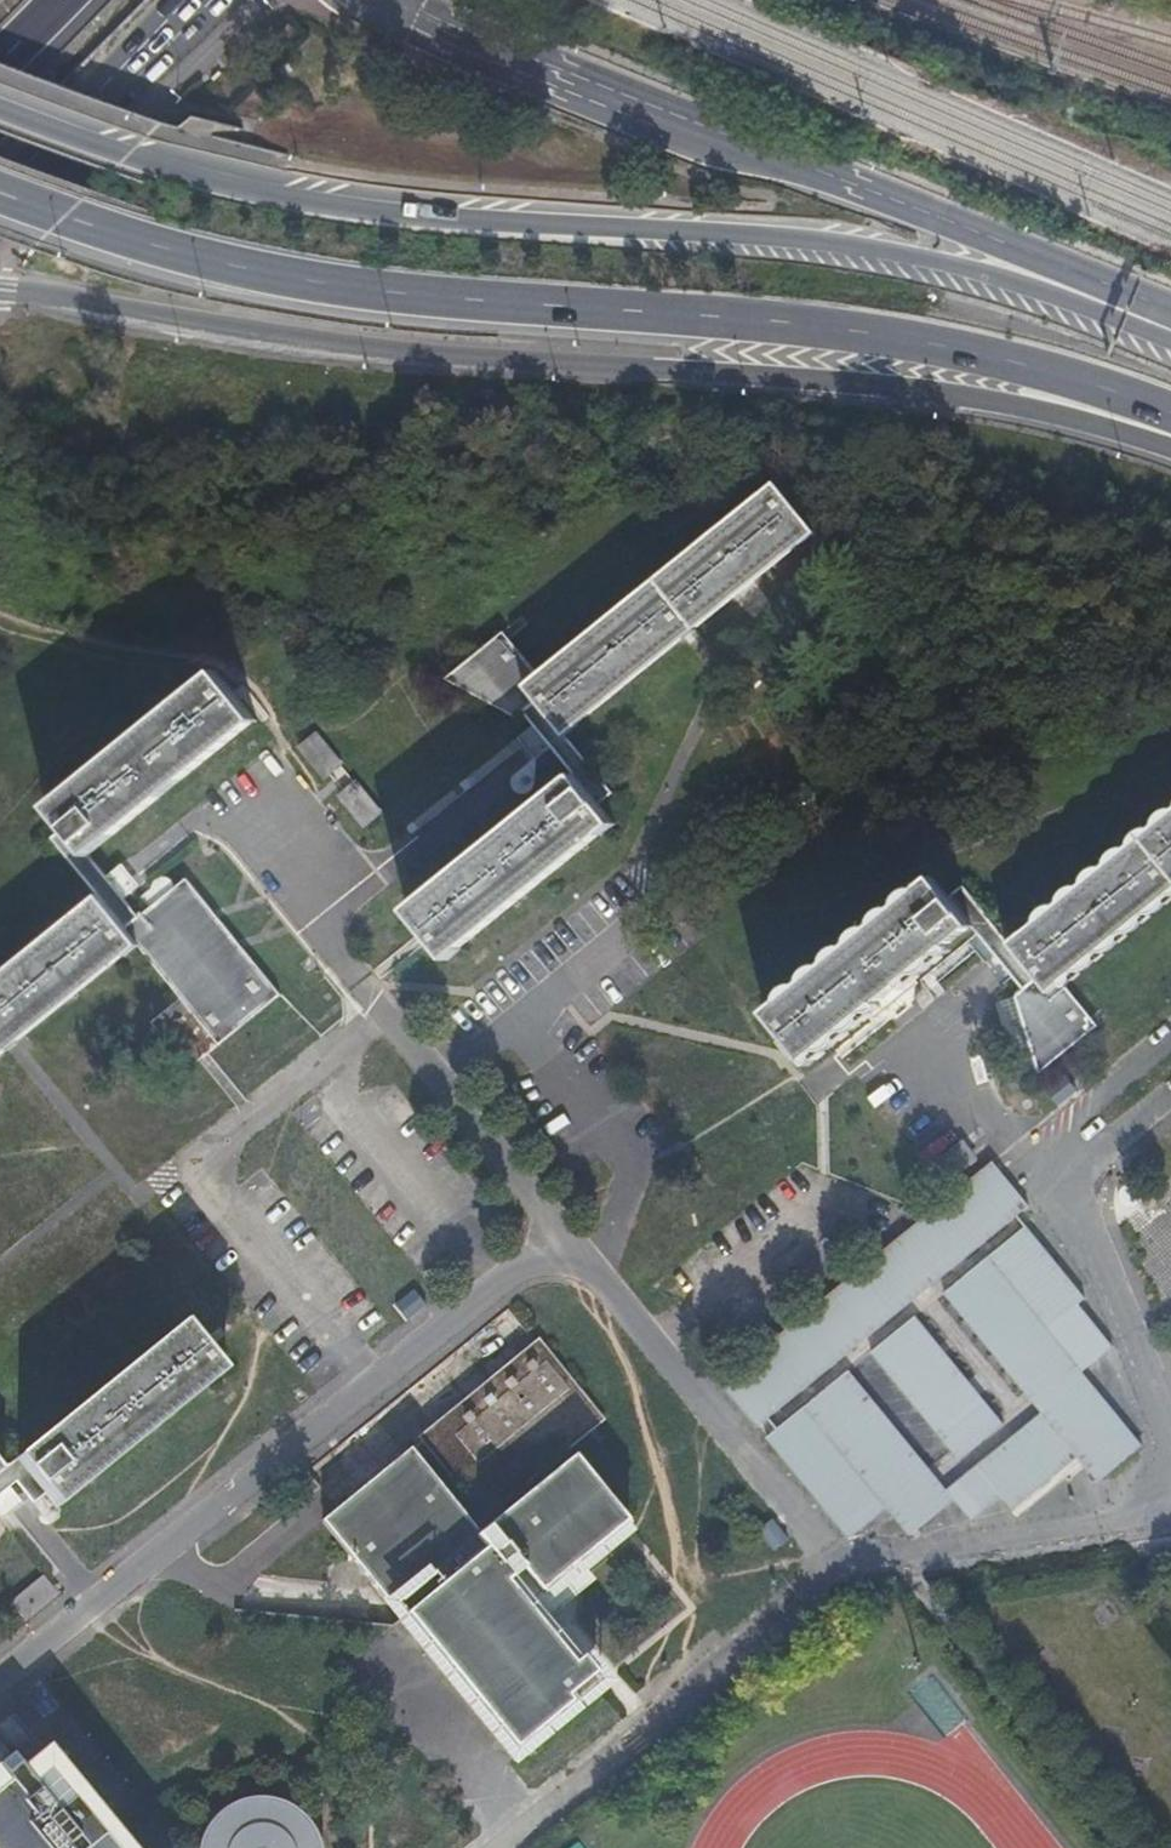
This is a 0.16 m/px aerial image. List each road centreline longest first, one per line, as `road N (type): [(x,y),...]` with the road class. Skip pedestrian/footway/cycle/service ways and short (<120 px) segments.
road 1 (trunk): [(1170,340),(1019,282),(863,246),(304,201),(162,169),(0,109)]
road 2 (trunk): [(0,193),(251,270),(386,289),(849,329),(1005,357),(1170,410)]
road 3 (trunk): [(0,286),(391,349),(987,398),(1170,443)]
road 4 (trunk): [(1170,314),(387,0)]
road 5 (residential): [(1170,1510),(835,1569),(567,1233)]
road 6 (residential): [(567,1233),(399,1034),(340,1047),(247,1122),(227,1176),(236,1210),(371,1389)]
road 7 (residential): [(1170,1422),(1084,1197),(1069,1178),(1011,1152),(917,1035)]
road 8 (secondary): [(0,195),(204,0)]
road 9 (residential): [(371,1389),(167,1554)]
road 10 (residential): [(567,1233),(371,1389)]
road 11 (residential): [(167,1554),(240,1592),(383,1596)]
road 12 (residential): [(167,1554),(0,1688)]

